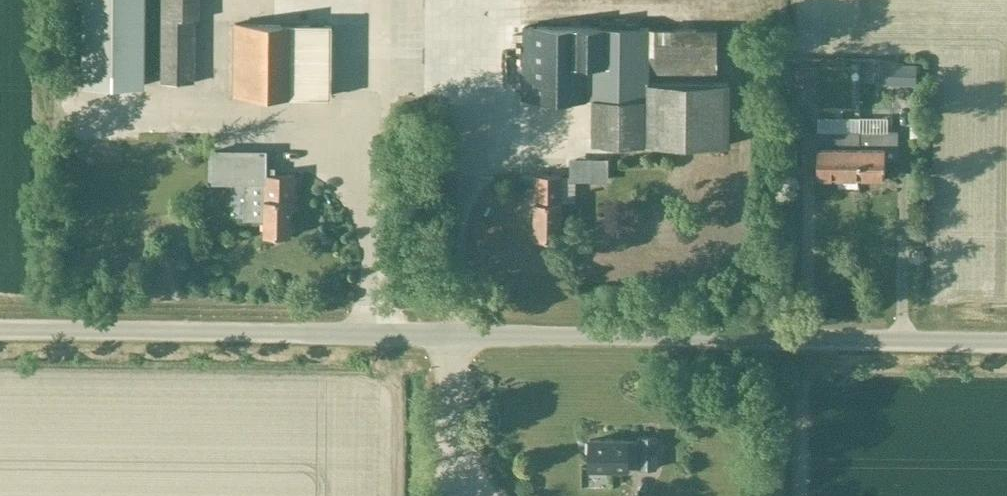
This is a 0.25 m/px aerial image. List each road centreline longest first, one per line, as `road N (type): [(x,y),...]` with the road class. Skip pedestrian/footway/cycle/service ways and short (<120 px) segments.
road 1 (unclassified): [(1006,341),(0,332)]

